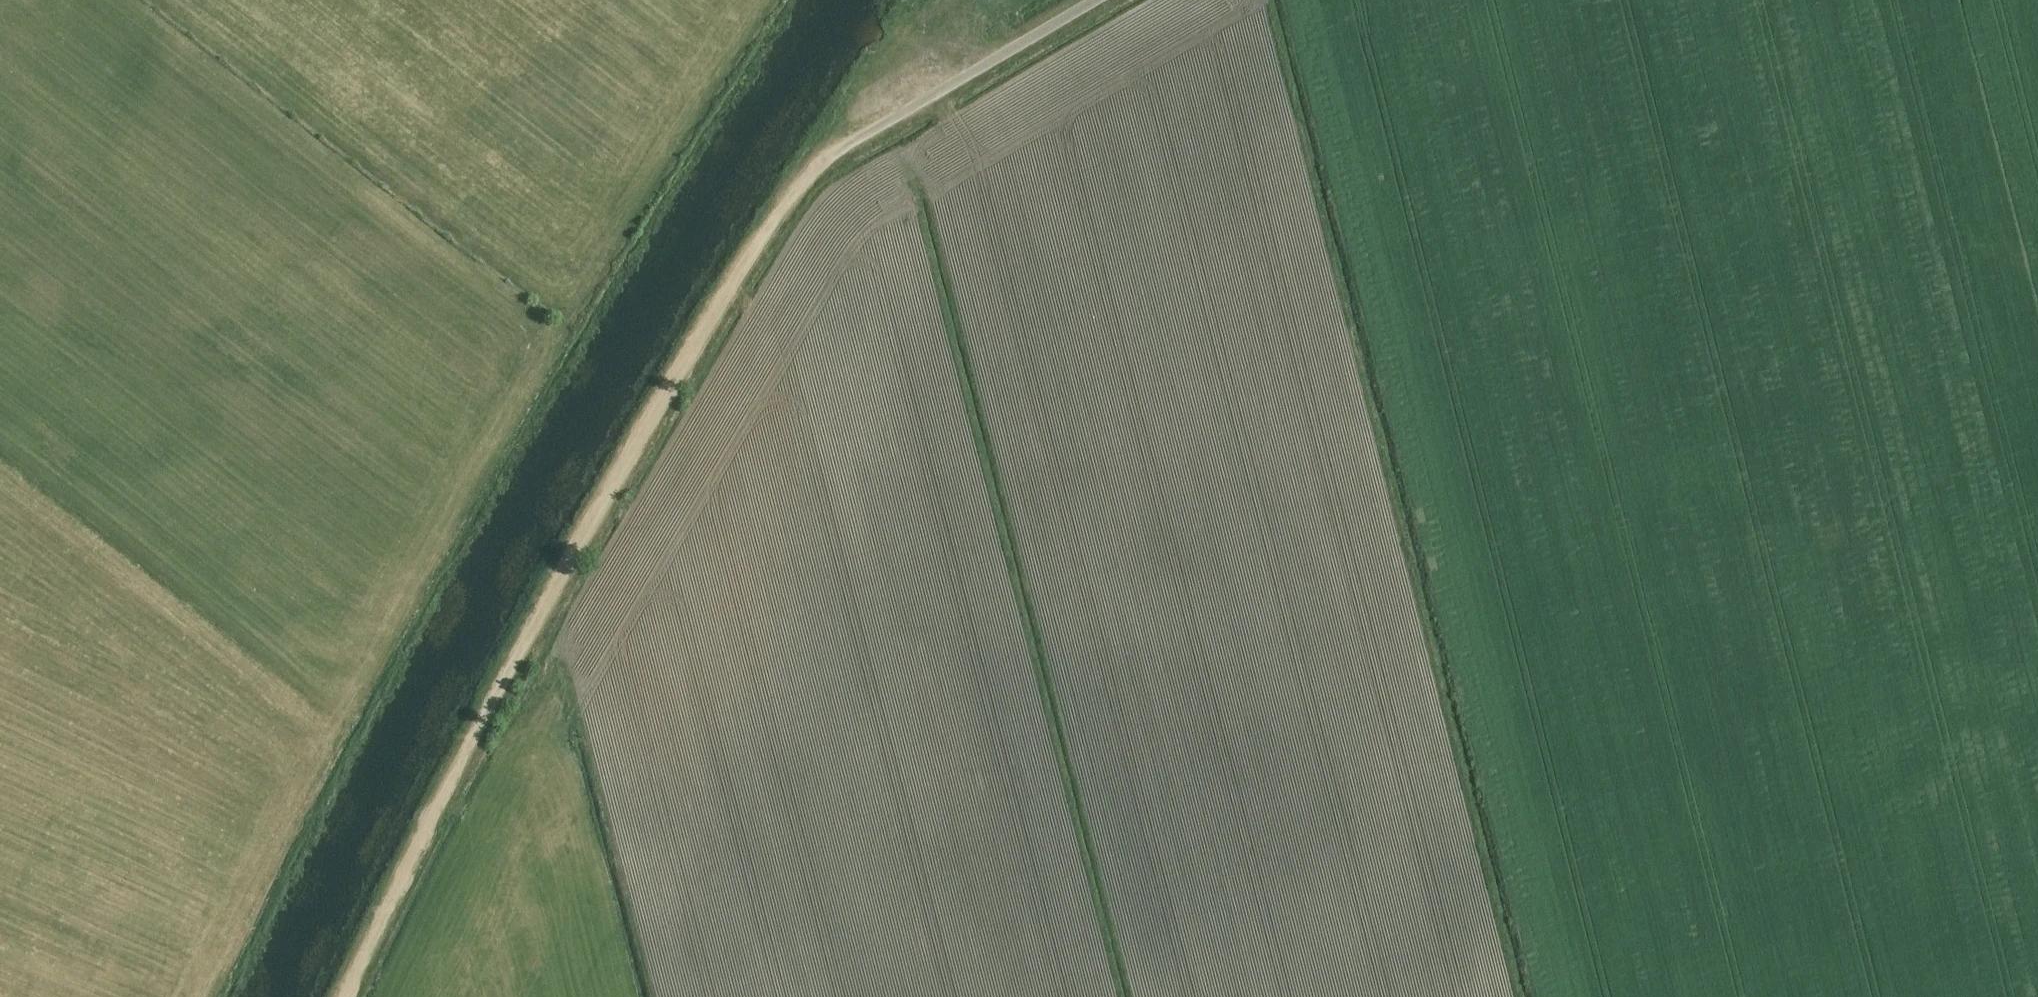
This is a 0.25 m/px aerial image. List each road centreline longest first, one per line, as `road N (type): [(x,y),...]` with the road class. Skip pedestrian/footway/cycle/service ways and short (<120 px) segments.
road 1 (track): [(337,996),(539,614),(734,277),(806,176)]
road 2 (unclassified): [(806,176),(1096,0)]

